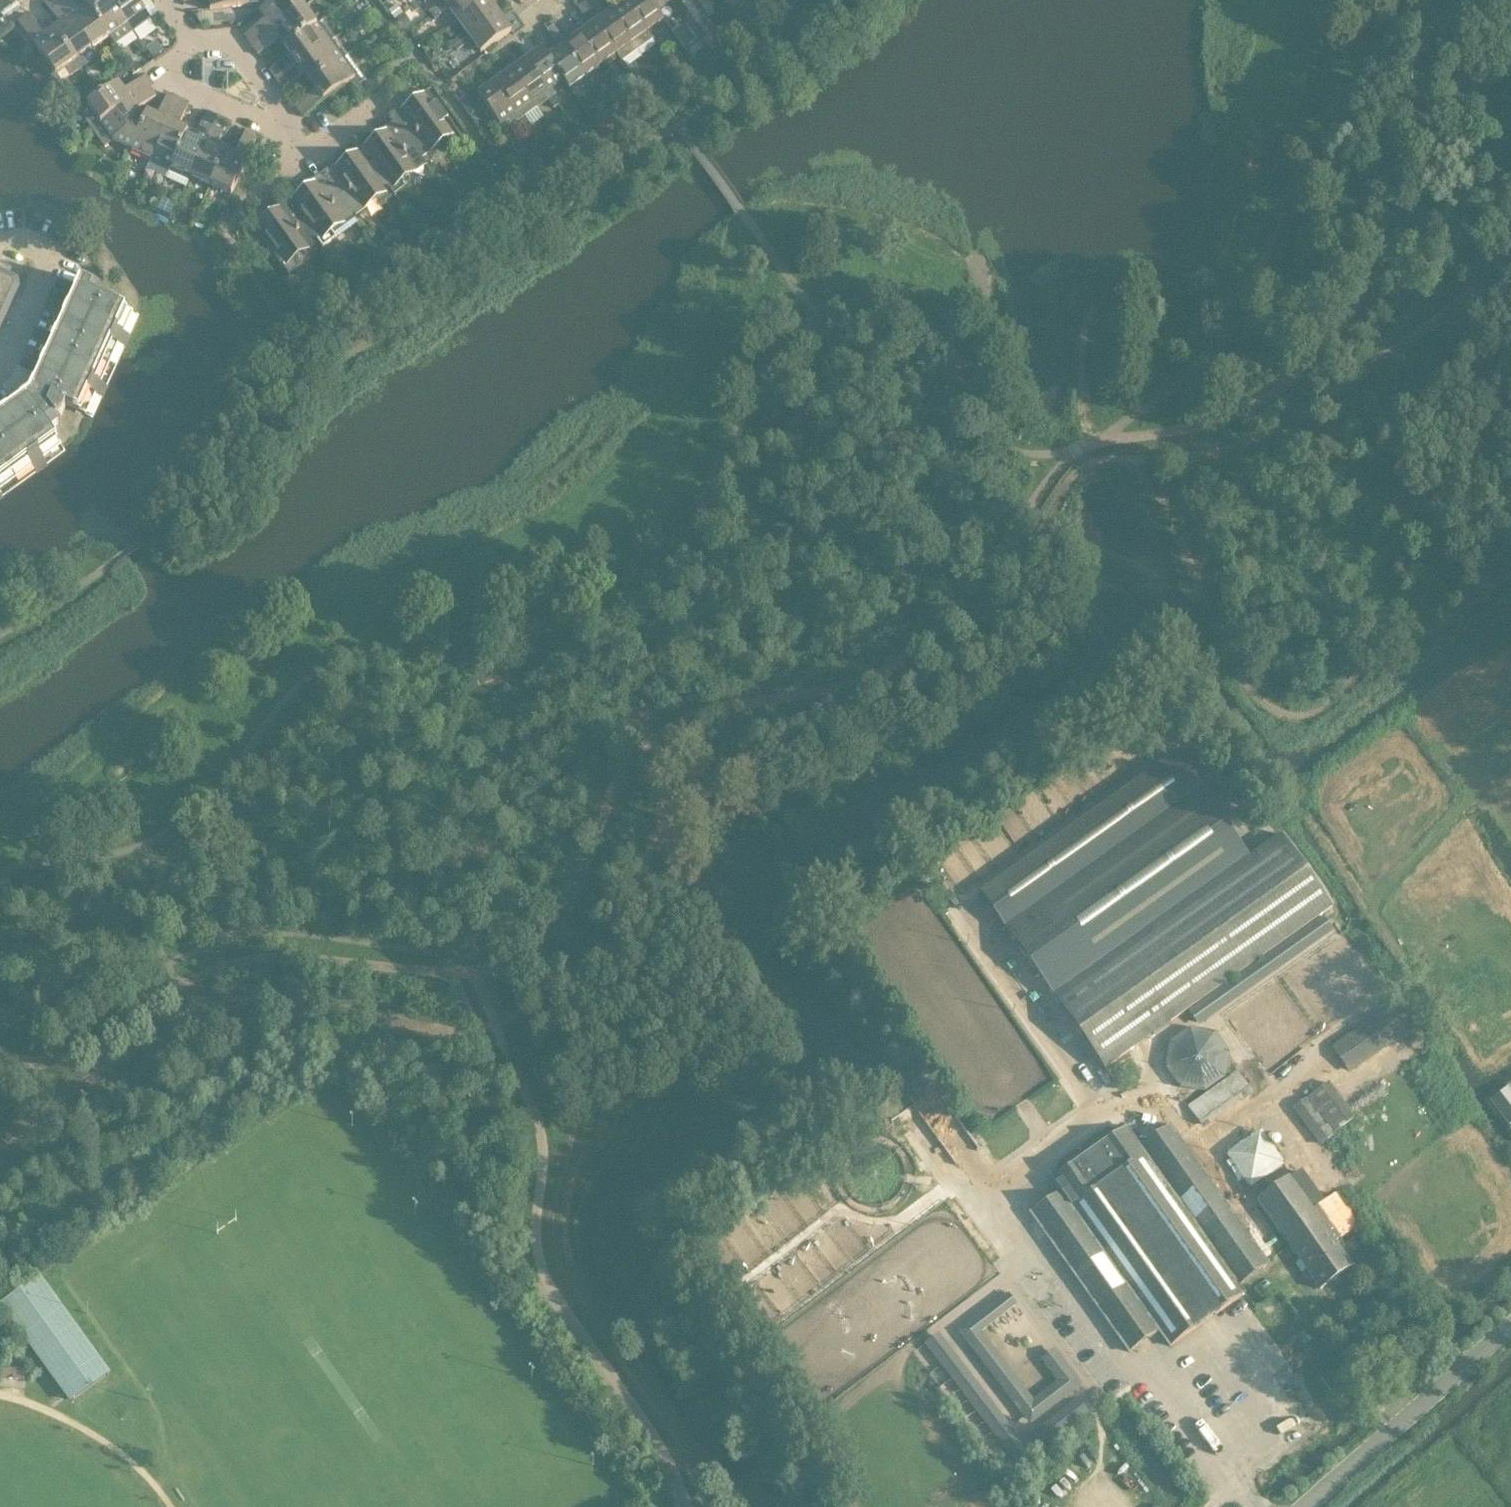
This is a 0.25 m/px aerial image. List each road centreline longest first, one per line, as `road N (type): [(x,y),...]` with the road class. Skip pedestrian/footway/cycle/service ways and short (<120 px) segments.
road 1 (unclassified): [(1304,1506),(1510,1327)]
road 2 (residential): [(311,157),(234,41),(192,41),(170,0)]
road 3 (residential): [(0,368),(50,257),(18,240)]

